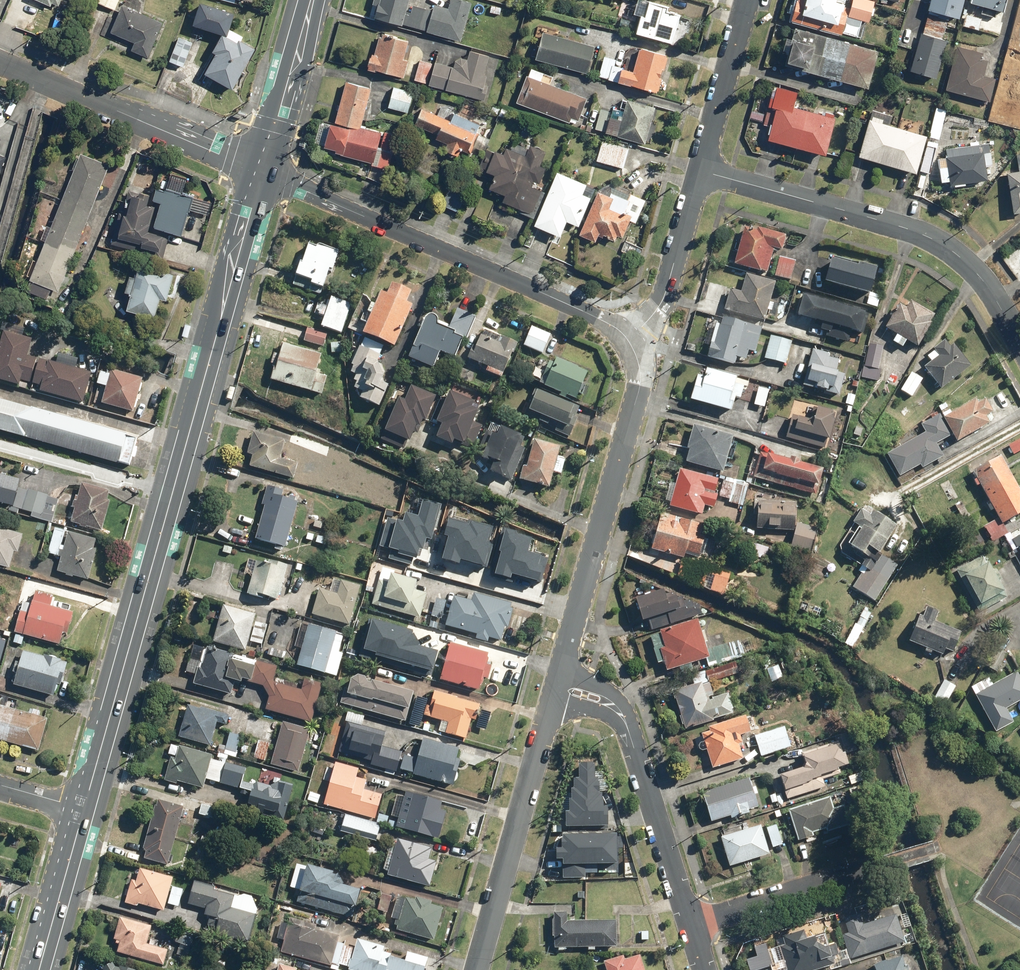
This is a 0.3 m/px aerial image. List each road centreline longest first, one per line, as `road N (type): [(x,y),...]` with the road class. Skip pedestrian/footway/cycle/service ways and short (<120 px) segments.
road 1 (primary): [(263,171),(84,809)]
road 2 (residential): [(263,171),(598,317),(628,340)]
road 3 (residential): [(1019,341),(978,273),(920,234),(700,171)]
road 4 (residential): [(560,672),(640,385),(628,340)]
road 5 (residential): [(0,63),(263,171)]
road 6 (residential): [(475,969),(551,703)]
road 7 (residential): [(887,864),(691,920)]
road 8 (residential): [(632,740),(691,920)]
road 9 (residential): [(628,340),(665,296),(700,171)]
road 10 (primary): [(312,0),(263,171)]
road 11 (residential): [(700,171),(746,0)]
road 12 (primary): [(84,809),(39,969)]

